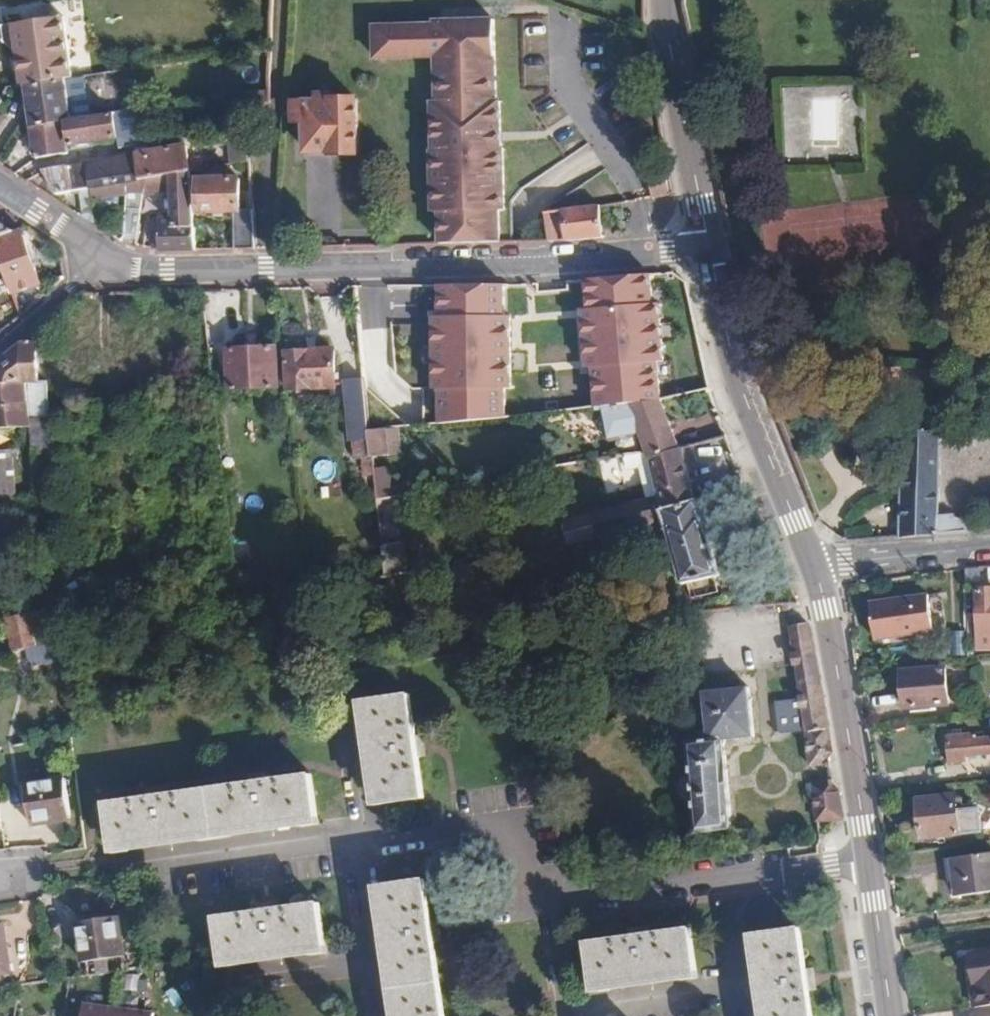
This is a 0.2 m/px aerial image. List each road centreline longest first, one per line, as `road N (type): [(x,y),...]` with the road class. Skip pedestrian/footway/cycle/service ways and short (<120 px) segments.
road 1 (residential): [(709,249),(493,267),(139,269),(0,187)]
road 2 (secondary): [(890,1015),(827,608),(811,565)]
road 3 (secondary): [(811,565),(749,410),(709,249)]
road 4 (secondary): [(662,0),(709,249)]
road 5 (residential): [(989,548),(811,565)]

